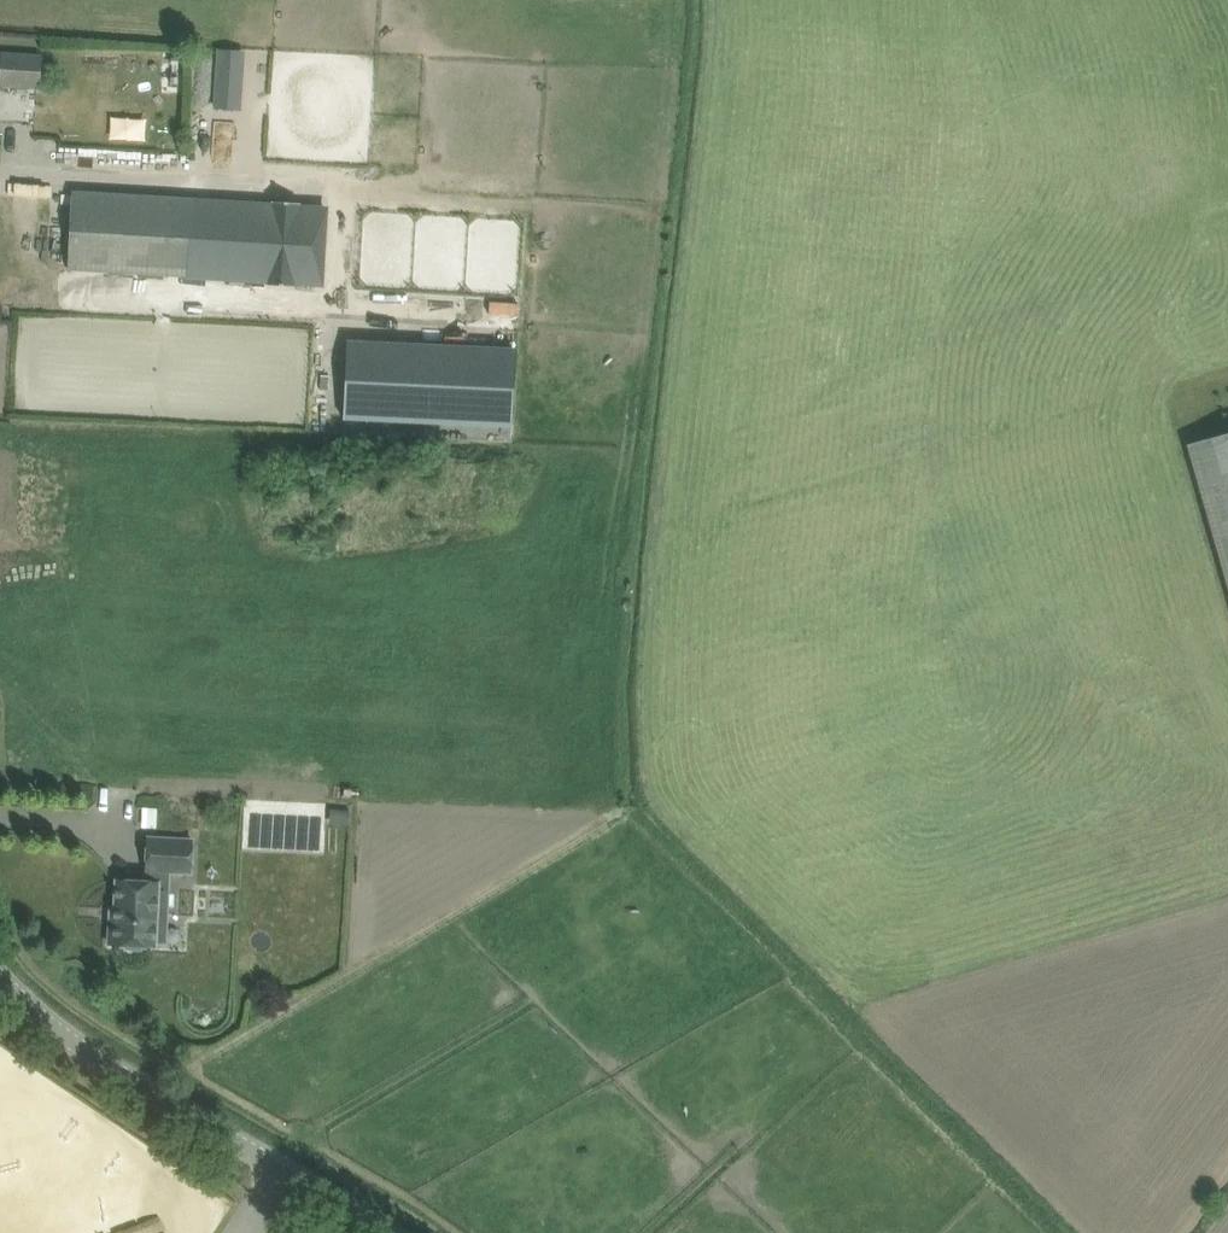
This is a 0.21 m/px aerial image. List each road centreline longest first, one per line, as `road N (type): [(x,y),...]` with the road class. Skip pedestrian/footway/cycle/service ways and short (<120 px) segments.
road 1 (unclassified): [(386,1232),(146,1097),(32,1011),(0,968)]

